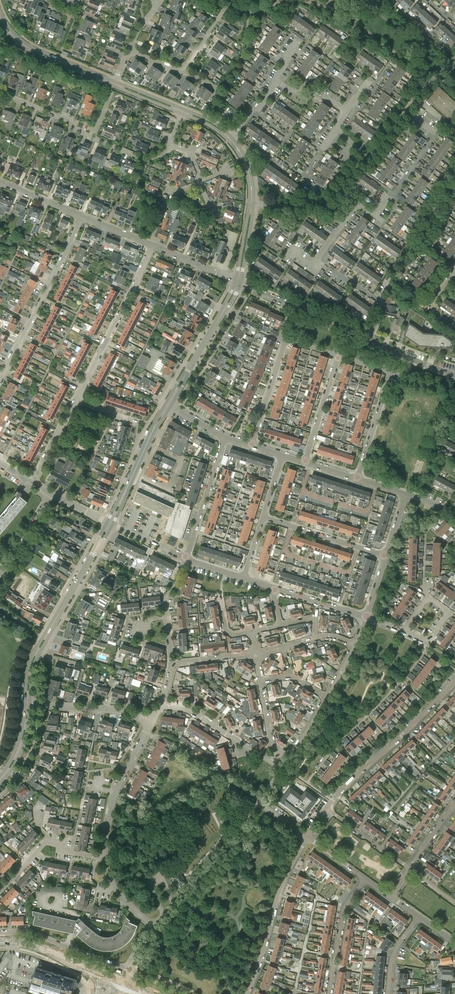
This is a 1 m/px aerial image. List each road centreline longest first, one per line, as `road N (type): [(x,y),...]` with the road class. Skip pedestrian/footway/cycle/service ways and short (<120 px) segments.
road 1 (primary): [(27,704),(35,656),(110,524)]
road 2 (residential): [(0,379),(81,217)]
road 3 (residential): [(326,809),(454,681)]
road 4 (residential): [(0,932),(34,935),(123,967),(153,926)]
road 5 (residential): [(76,399),(151,245)]
road 6 (residential): [(246,993),(276,899),(307,837)]
road 7 (residential): [(357,479),(390,372),(338,356)]
road 8 (residential): [(104,857),(118,786),(150,723)]
road 9 (primary): [(168,405),(238,281)]
road 10 (tertiary): [(369,335),(238,281)]
road 11 (primary): [(110,524),(168,405)]
road 12 (primary): [(114,84),(29,48),(1,20)]
road 13 (residential): [(272,763),(187,710),(159,706)]
road 14 (residential): [(185,558),(225,438)]
road 15 (residential): [(150,723),(114,709),(27,704)]
road 16 (residential): [(104,857),(46,843),(0,890)]
road 17 (residential): [(366,879),(343,911),(329,993)]

